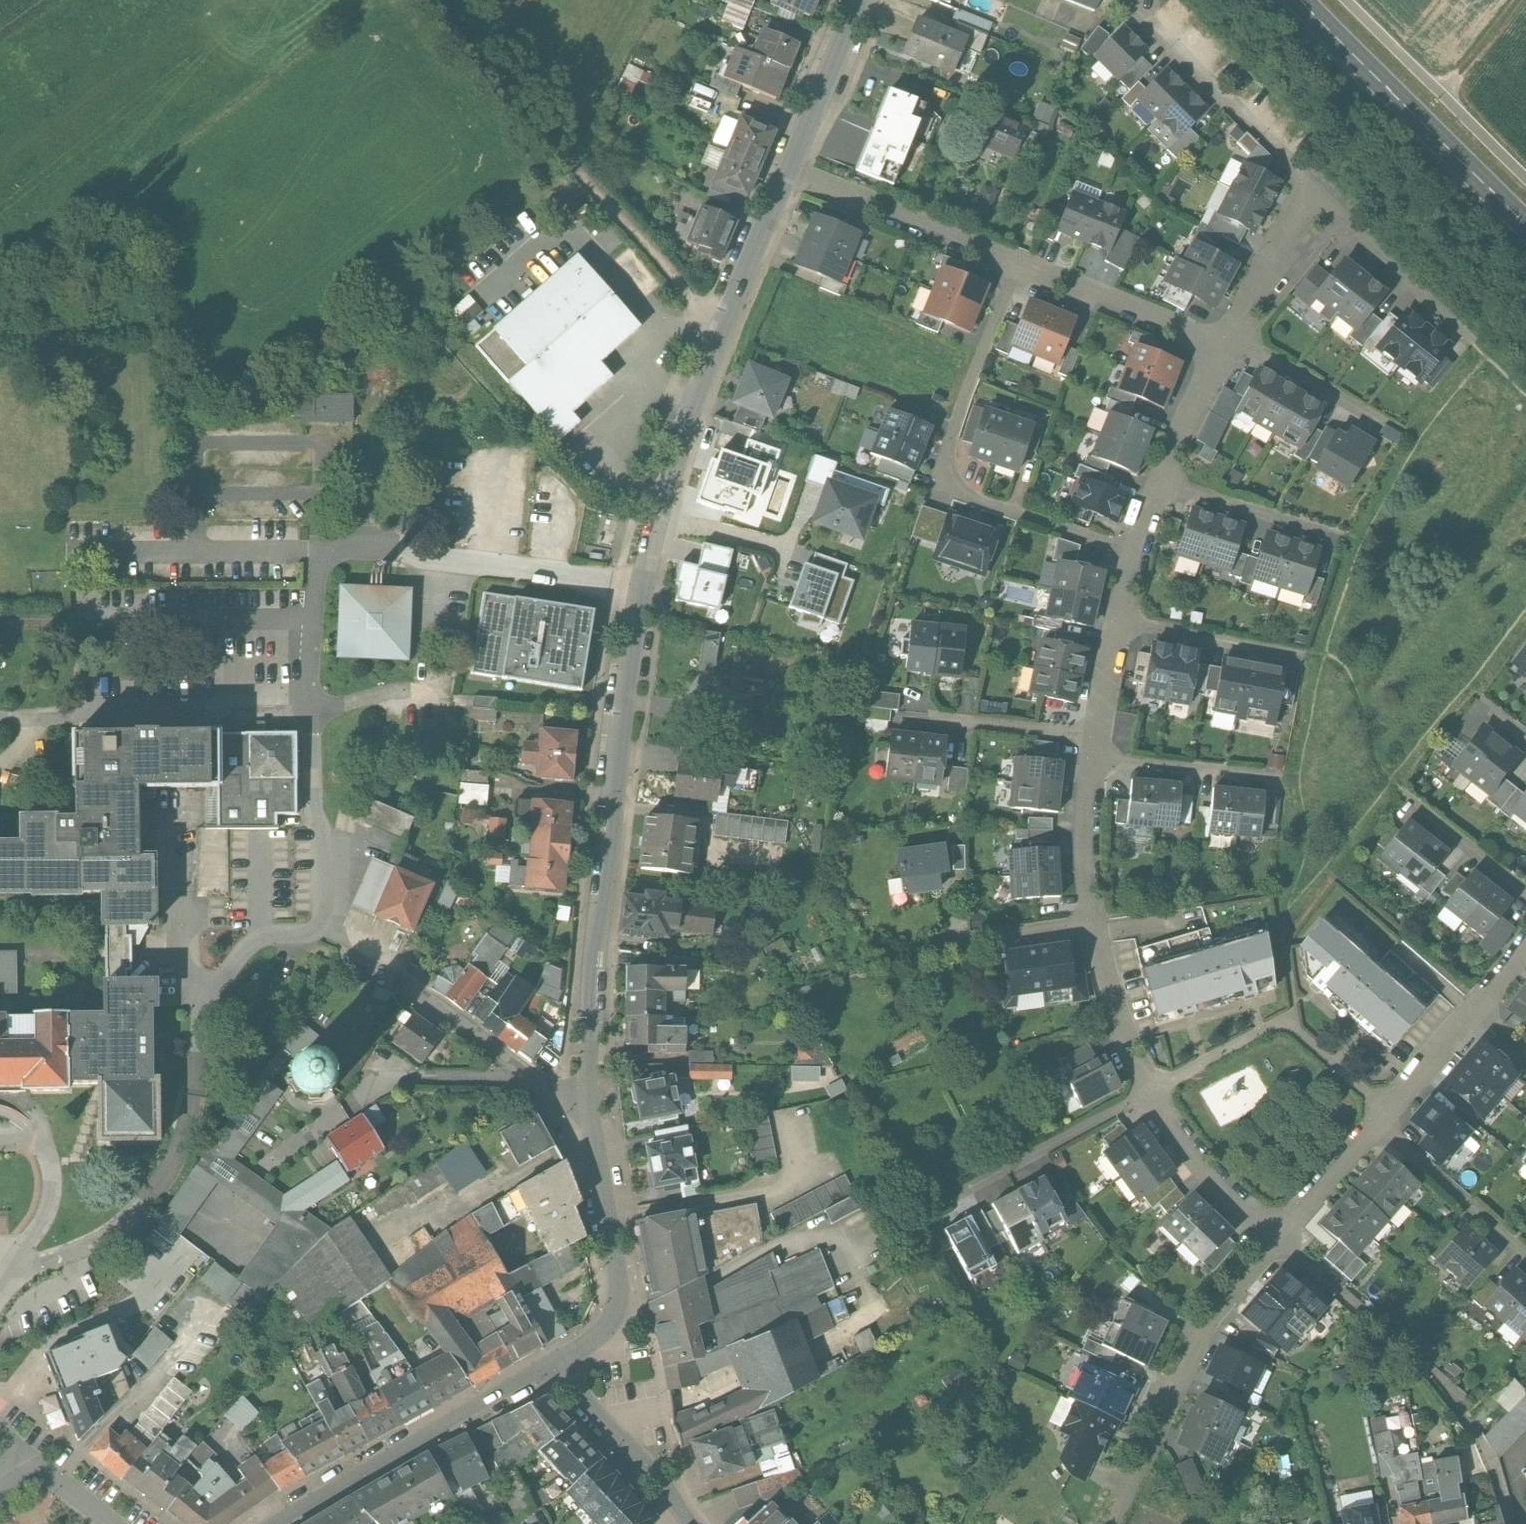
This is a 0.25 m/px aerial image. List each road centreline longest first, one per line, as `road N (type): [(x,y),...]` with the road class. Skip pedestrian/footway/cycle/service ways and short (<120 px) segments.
road 1 (residential): [(591,1110),(596,928),(637,619),(719,334),(789,169)]
road 2 (track): [(719,334),(440,0)]
road 3 (residential): [(1134,550),(984,505),(944,482),(954,428),(1020,266)]
road 4 (residential): [(556,1362),(274,1523)]
road 5 (secondary): [(1300,0),(1525,225)]
road 6 (residential): [(1126,1503),(1213,1318),(1280,1241)]
road 7 (residential): [(1147,1096),(1291,1027),(1367,1096),(1379,1128)]
road 8 (residential): [(591,1110),(619,1314),(597,1338),(556,1362)]
road 9 (residential): [(1280,1241),(1434,1377),(1464,1418)]
road 10 (residential): [(789,169),(1020,266)]
road 11 (residential): [(935,1211),(1147,1096)]
road 12 (residential): [(1149,24),(1311,194)]
road 13 (residential): [(1311,194),(1472,345)]
road 14 (residential): [(1020,266),(1224,344)]
road 15 (residential): [(685,1517),(556,1362)]
road 16 (residential): [(1280,1241),(1197,1162),(1147,1096)]
road 17 (residential): [(1379,1128),(1525,1253)]
road 18 (residential): [(1091,760),(1278,776)]
road 19 (residential): [(1119,620),(1301,662)]
road 20 (residential): [(1147,1096),(1108,1005),(1086,923)]
road 21 (residential): [(789,169),(857,0)]
road 22 (residential): [(1224,344),(1386,425)]
road 23 (residential): [(1159,487),(1332,539)]
road 24 (residential): [(1224,344),(1311,194)]
road 25 (residential): [(1095,738),(933,719)]
road 26 (residential): [(1086,923),(1091,760)]
road 27 (residential): [(1379,1128),(1480,1004)]
road 28 (residential): [(1159,487),(1224,344)]
road 29 (residential): [(1280,1241),(1379,1128)]
road 30 (residential): [(1525,894),(1412,801)]
road 31 (residential): [(1086,923),(964,939)]
road 32 (track): [(1517,0),(1440,94)]

